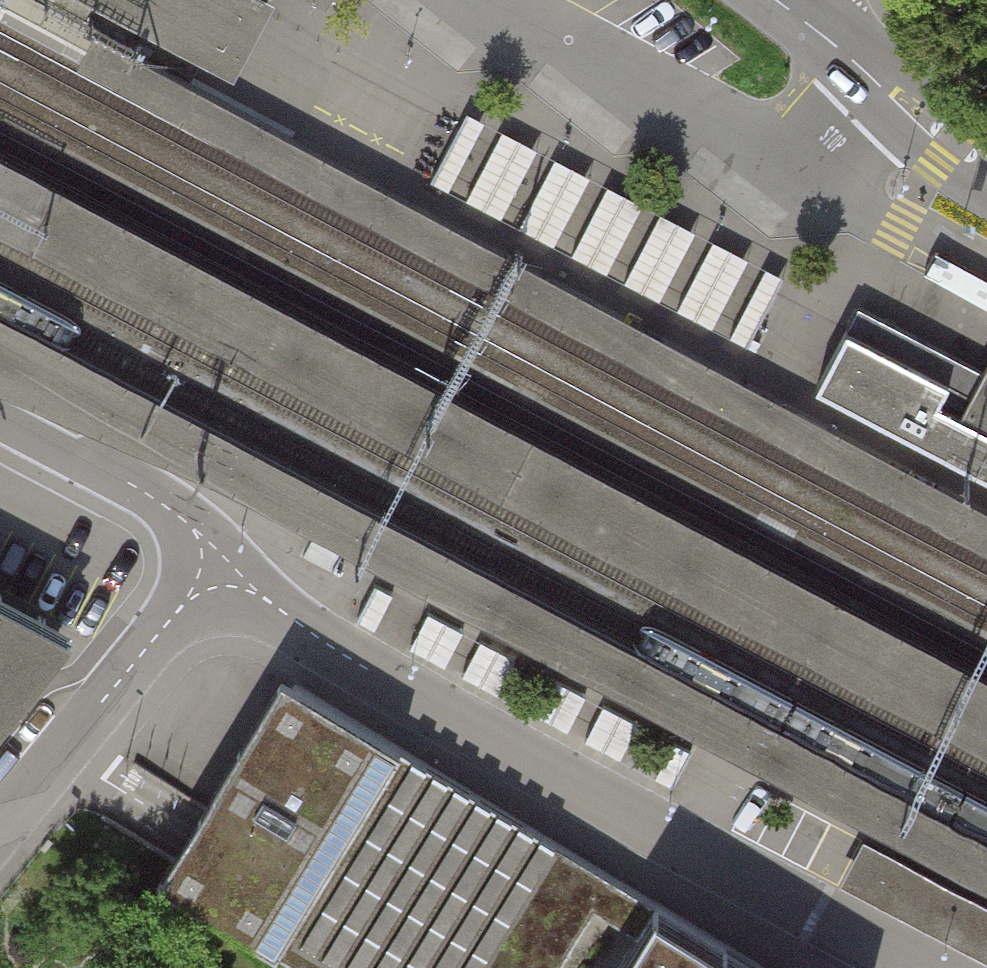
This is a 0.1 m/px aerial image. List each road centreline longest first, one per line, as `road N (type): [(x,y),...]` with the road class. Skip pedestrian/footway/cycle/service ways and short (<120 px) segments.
road 1 (residential): [(920,967),(361,665),(215,571)]
road 2 (residential): [(215,571),(0,831)]
road 3 (residential): [(215,571),(187,522),(136,487),(0,419)]
road 4 (secondary): [(986,163),(832,42)]

